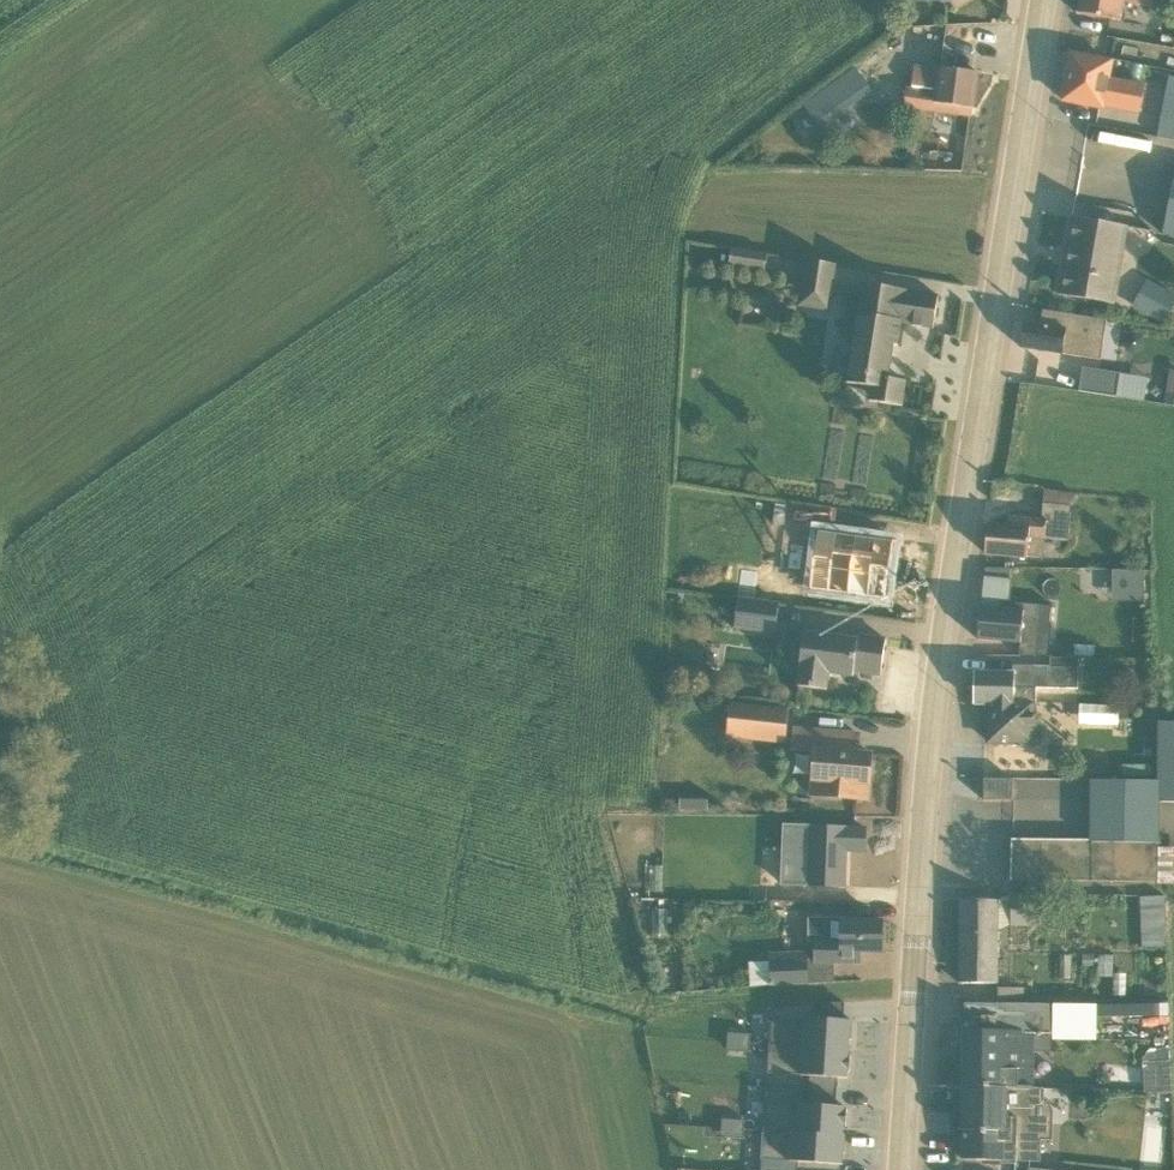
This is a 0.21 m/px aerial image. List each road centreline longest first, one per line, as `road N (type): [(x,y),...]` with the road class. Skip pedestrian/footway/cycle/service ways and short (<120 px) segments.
road 1 (tertiary): [(900,1169),(929,731),(1045,0)]

